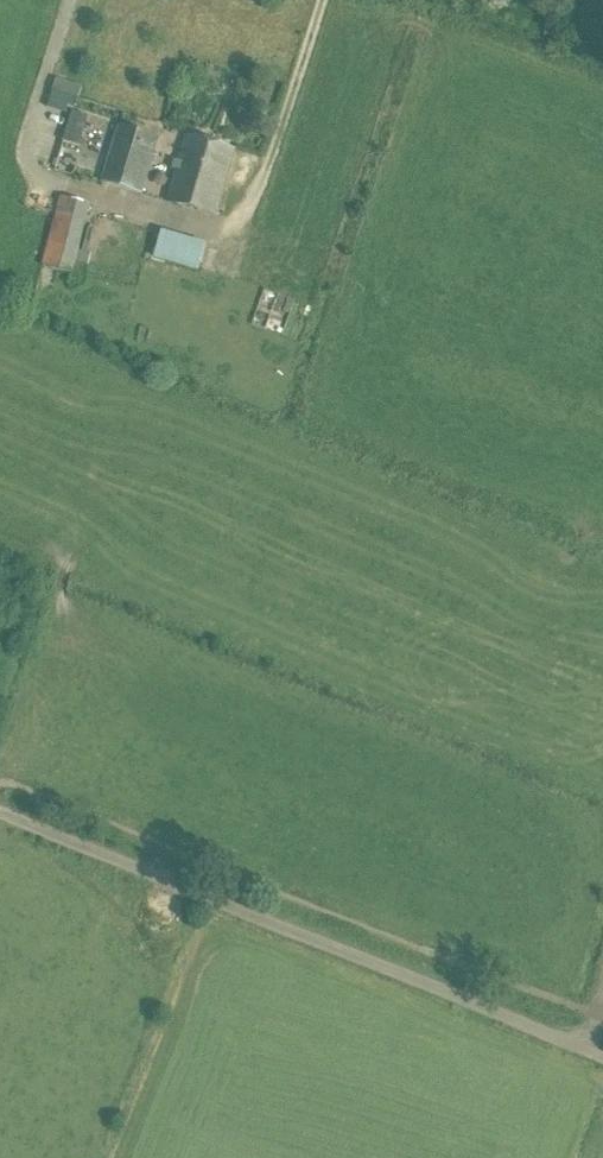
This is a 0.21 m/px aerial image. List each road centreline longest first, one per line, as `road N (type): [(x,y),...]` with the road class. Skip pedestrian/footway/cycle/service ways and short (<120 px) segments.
road 1 (track): [(0,806),(602,1055)]

